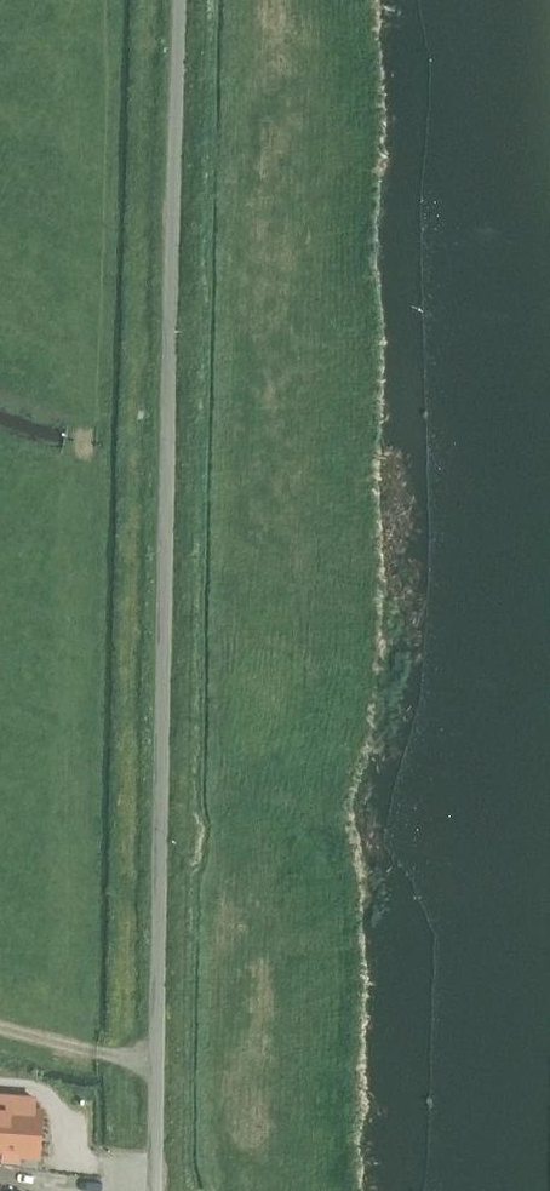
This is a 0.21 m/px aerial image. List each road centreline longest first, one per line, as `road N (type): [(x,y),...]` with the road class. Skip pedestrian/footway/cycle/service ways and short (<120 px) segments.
road 1 (unclassified): [(154,1190),(181,0)]
road 2 (track): [(156,1061),(0,1026)]

